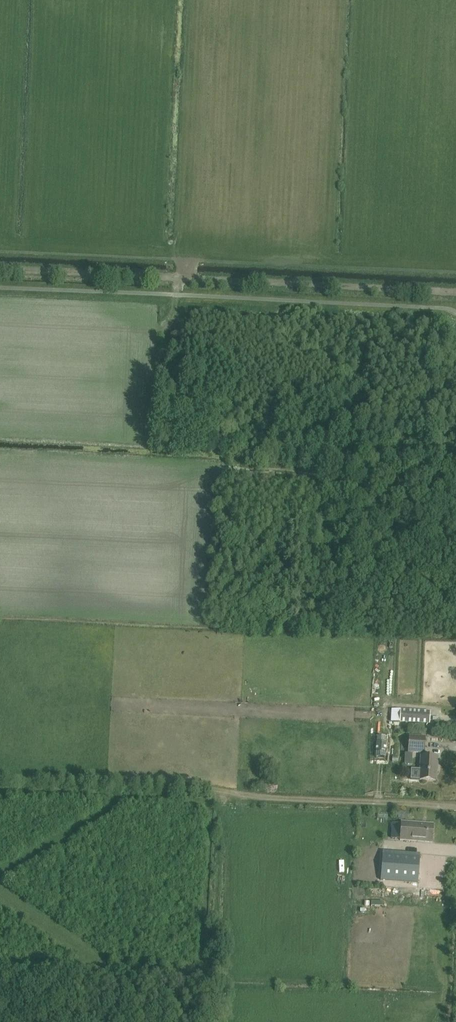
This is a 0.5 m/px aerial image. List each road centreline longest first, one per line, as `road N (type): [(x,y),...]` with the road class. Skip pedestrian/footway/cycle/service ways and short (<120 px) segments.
road 1 (track): [(455,807),(0,780)]
road 2 (track): [(455,293),(0,271)]
road 3 (track): [(239,468),(455,480)]

